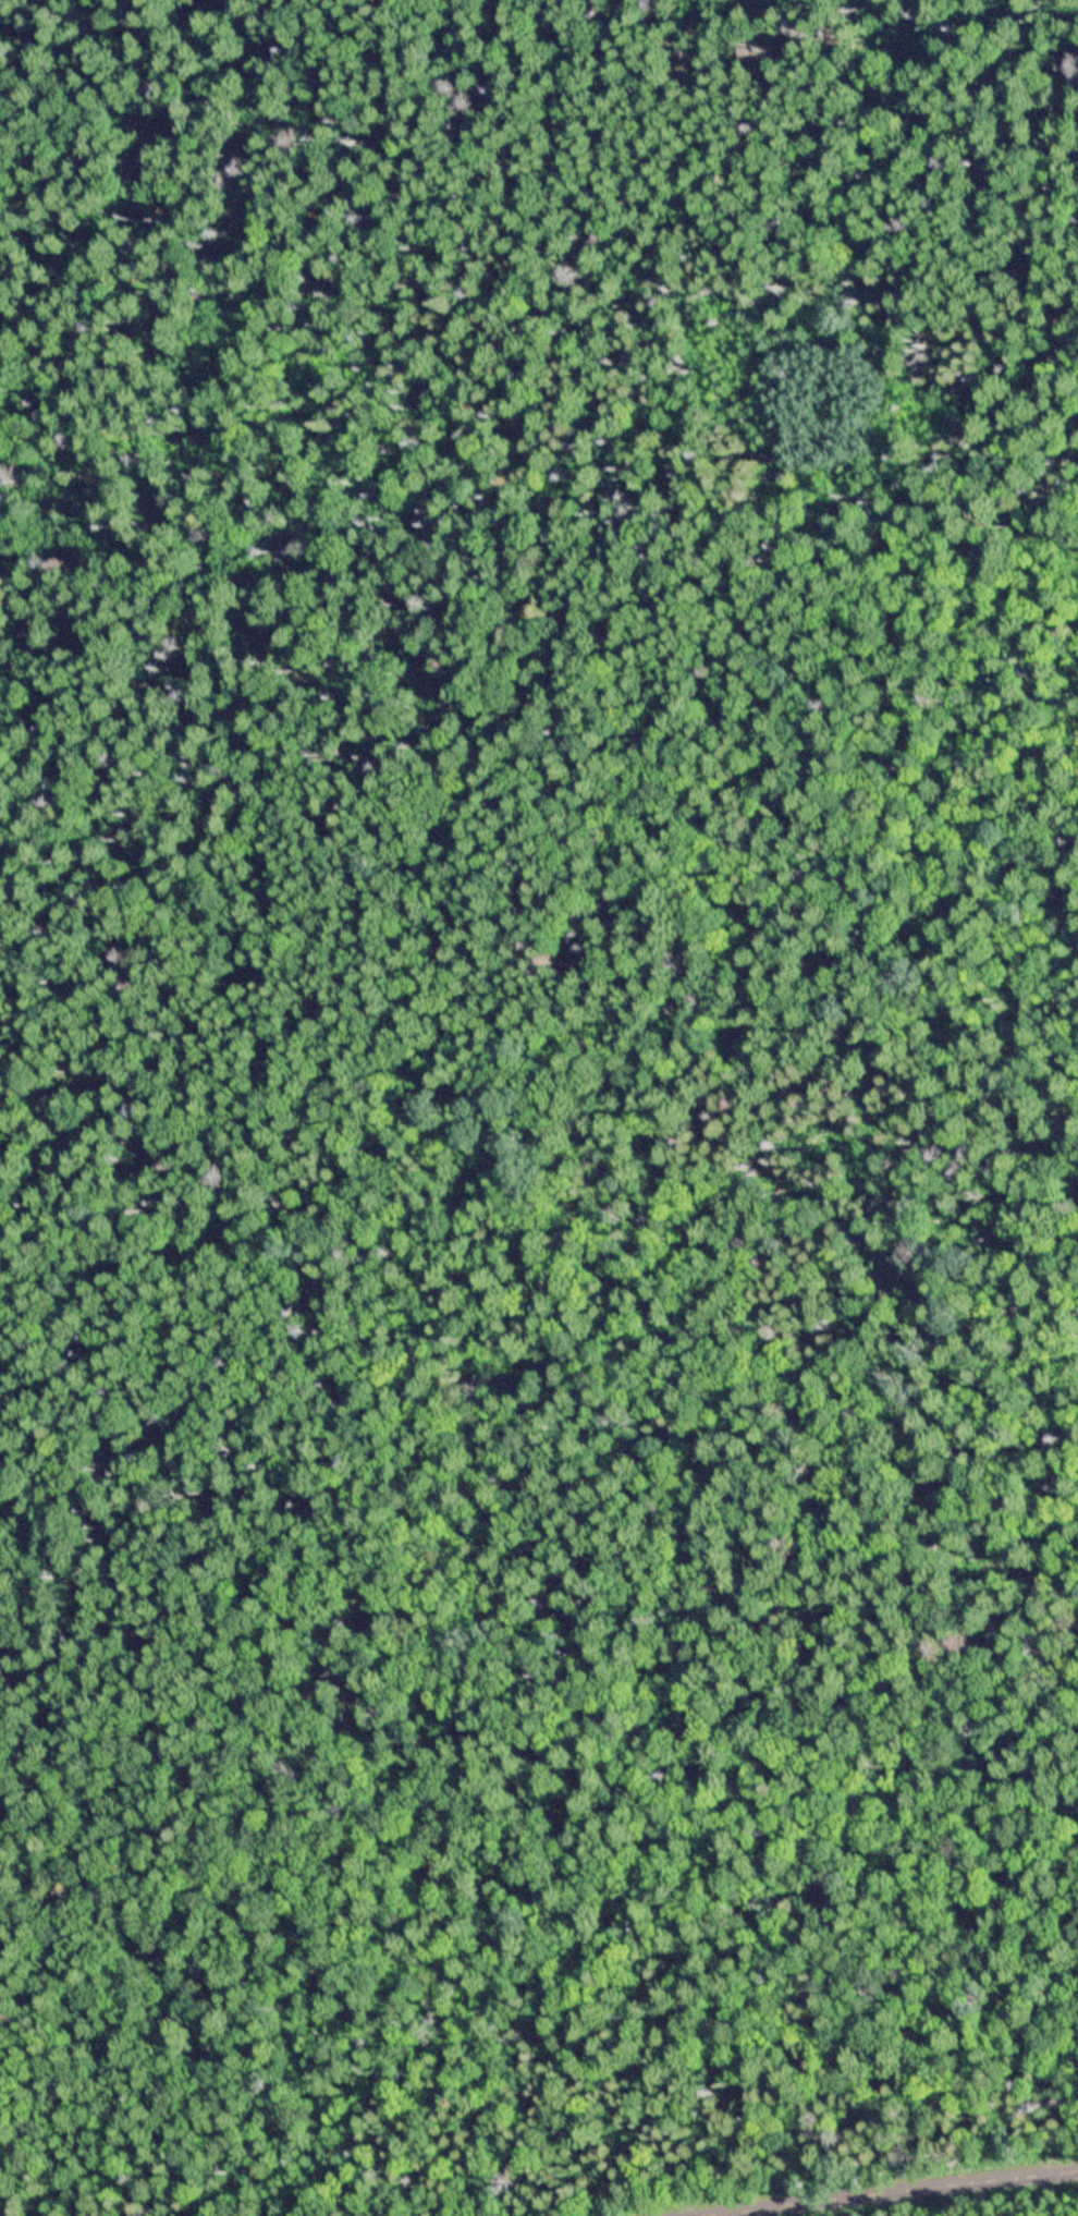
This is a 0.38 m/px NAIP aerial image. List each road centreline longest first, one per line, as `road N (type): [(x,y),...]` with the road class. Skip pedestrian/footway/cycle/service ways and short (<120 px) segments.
road 1 (secondary): [(715,2215),(1077,2166)]

